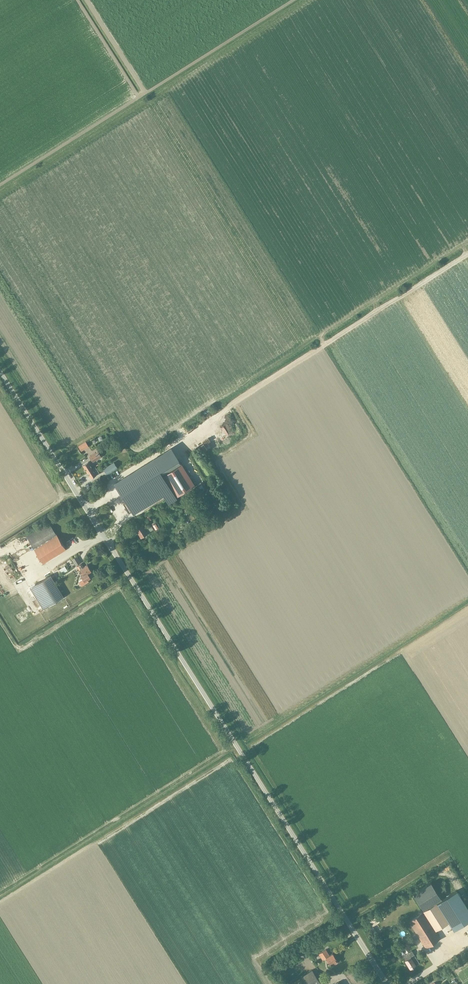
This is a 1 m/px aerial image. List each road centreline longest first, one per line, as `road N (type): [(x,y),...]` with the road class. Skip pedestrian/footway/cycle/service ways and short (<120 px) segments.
road 1 (unclassified): [(387,983),(0,372)]

